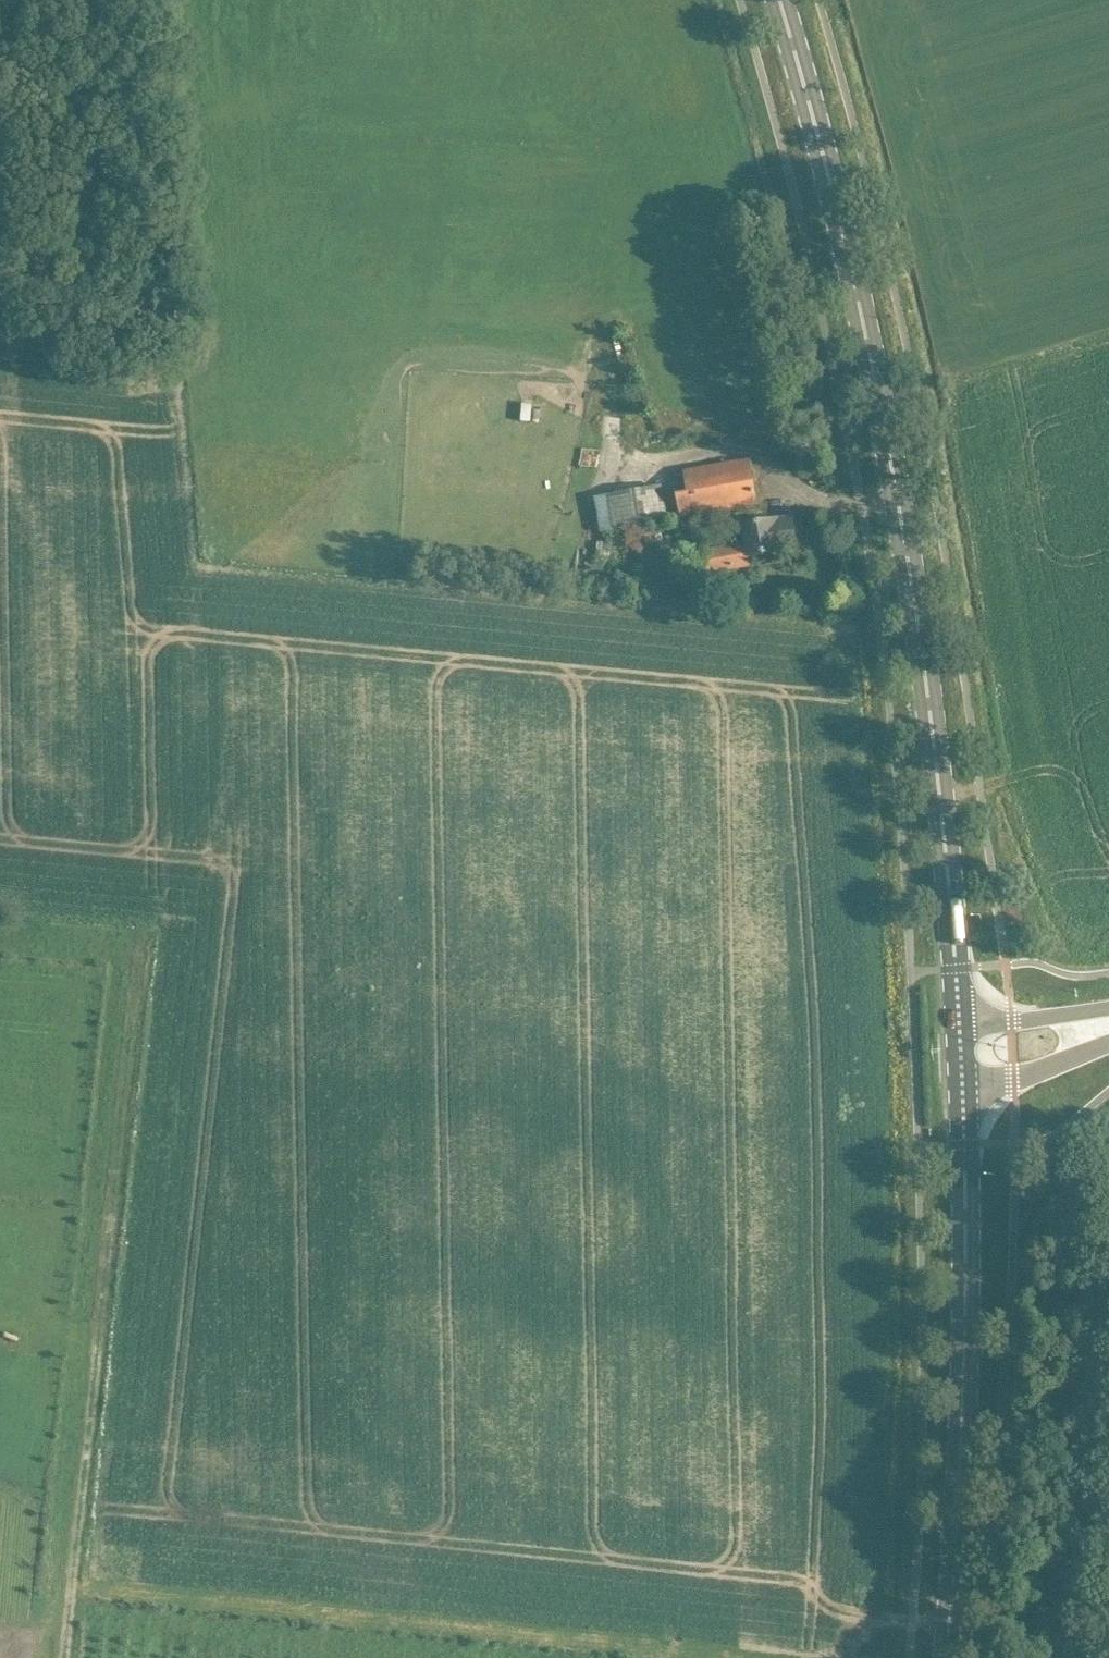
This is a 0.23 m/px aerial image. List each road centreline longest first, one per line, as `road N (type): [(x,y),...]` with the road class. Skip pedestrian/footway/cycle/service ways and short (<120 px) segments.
road 1 (primary): [(962,1053),(940,793),(910,575),(863,322),(779,0)]
road 2 (primary): [(947,1657),(962,1436),(962,1053)]
road 3 (tertiary): [(962,1053),(1108,1024)]

